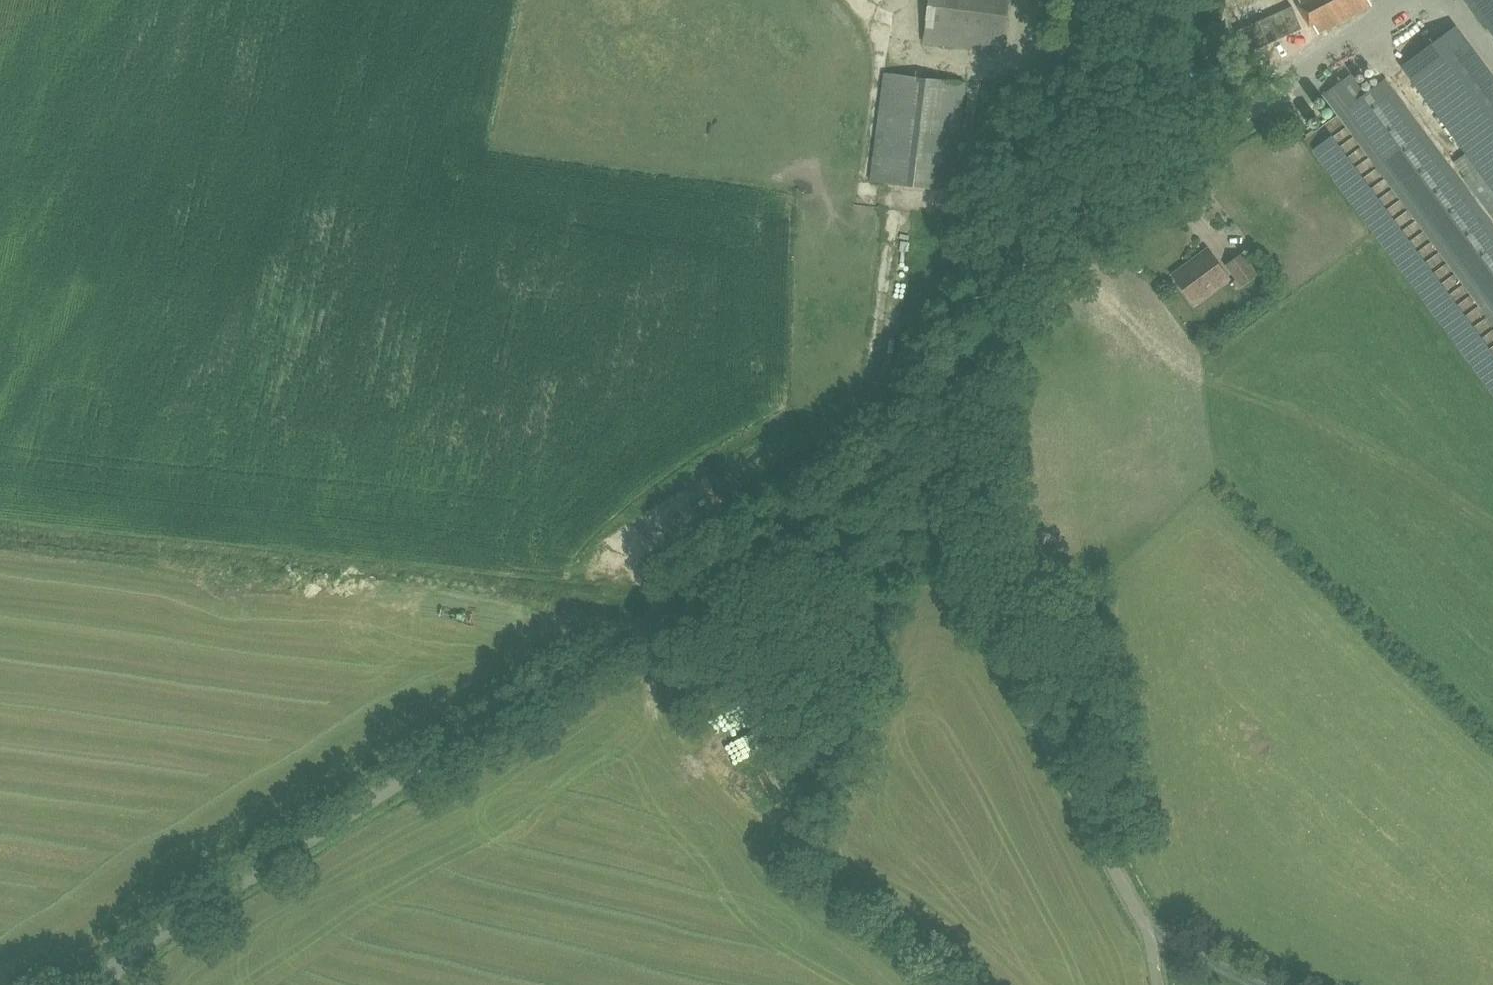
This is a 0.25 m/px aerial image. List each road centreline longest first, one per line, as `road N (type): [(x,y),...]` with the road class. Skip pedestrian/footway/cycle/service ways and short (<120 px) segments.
road 1 (unclassified): [(88,984),(181,915),(836,507),(907,452)]
road 2 (unclassified): [(1150,935),(1013,691),(931,523),(907,452)]
road 3 (unclassified): [(907,452),(965,391),(983,353),(1046,111),(1087,0)]

